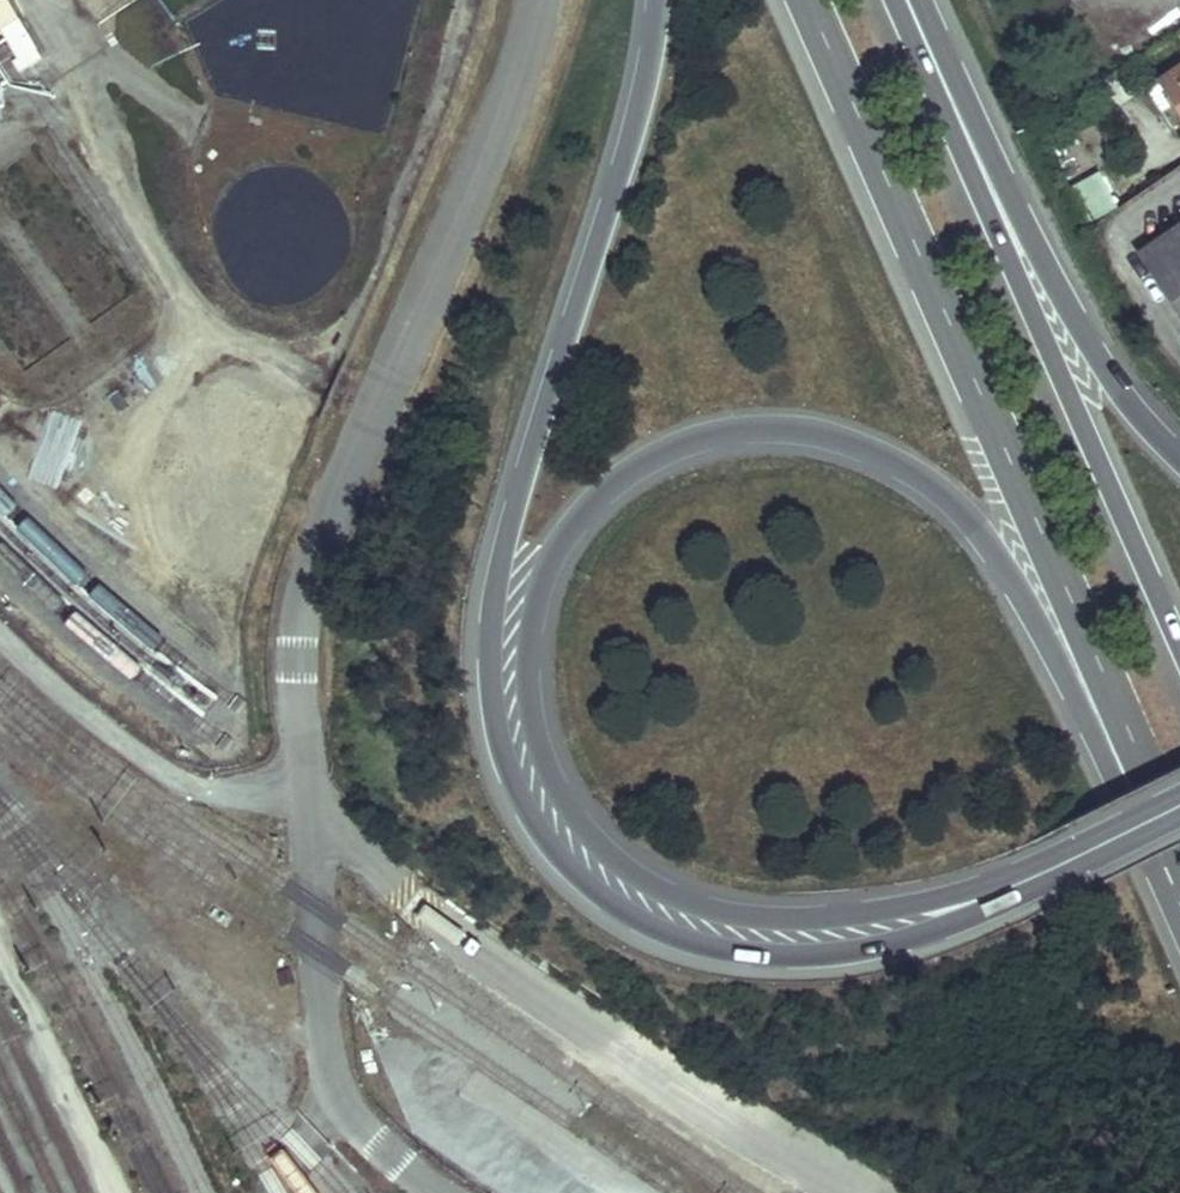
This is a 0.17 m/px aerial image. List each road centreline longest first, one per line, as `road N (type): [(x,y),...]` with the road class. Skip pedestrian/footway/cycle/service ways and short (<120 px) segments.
road 1 (secondary): [(974,908),(816,919),(685,902),(587,830),(541,752),(526,682),(530,598),(572,520),(645,463),(732,432),(837,434),(921,472),(984,538),(1034,619),(1179,915)]
road 2 (secondary): [(656,0),(619,178),(492,587),(488,676),(507,773),(542,838),(592,886),(645,924),(713,946),(835,951),(919,935),(974,908)]
road 3 (unclassified): [(536,0),(321,544),(299,657),(328,1051),(349,1106),(435,1192)]
road 4 (primary): [(808,0),(1179,852)]
road 5 (primary): [(1179,653),(904,0)]
road 6 (secondary): [(1179,469),(1132,418),(1076,319),(915,0)]
road 7 (secondary): [(1179,802),(1043,871)]

